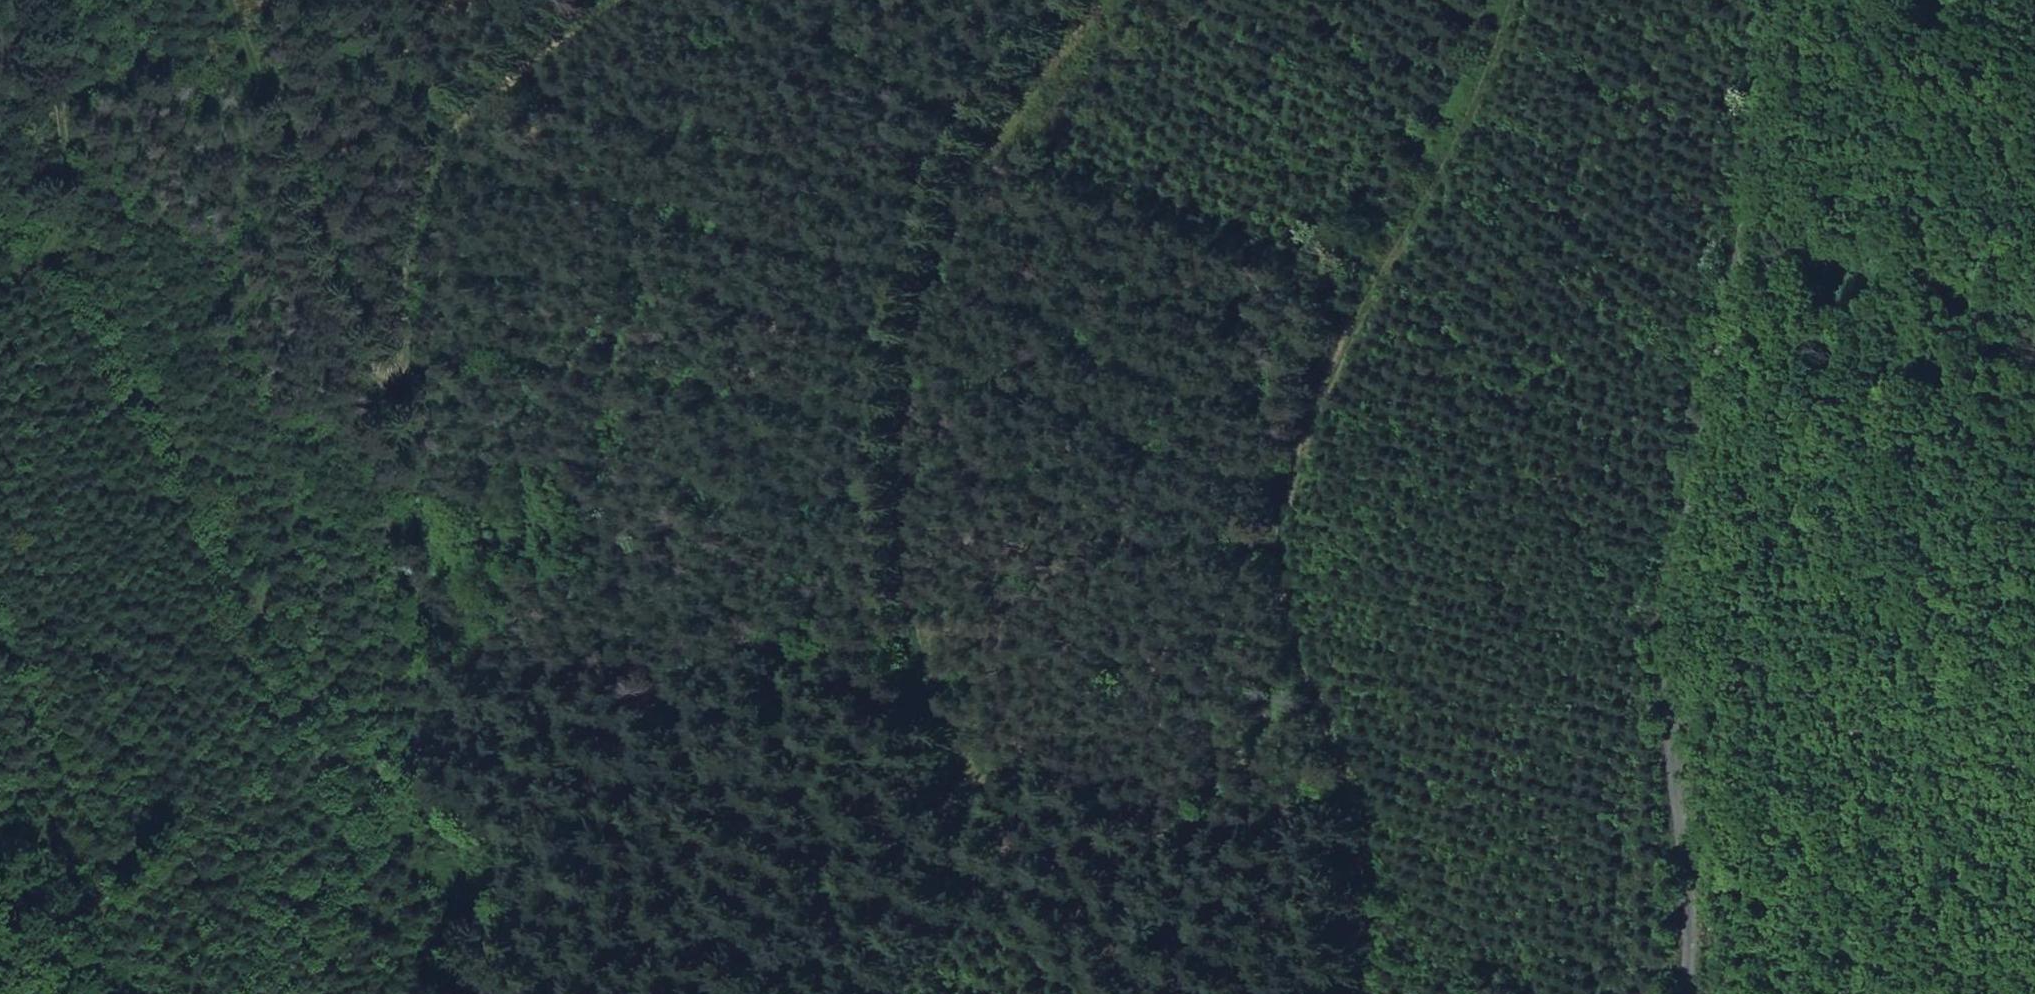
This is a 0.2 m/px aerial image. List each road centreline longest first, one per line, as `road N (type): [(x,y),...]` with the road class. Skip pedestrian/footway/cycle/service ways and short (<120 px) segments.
road 1 (track): [(1682,993),(1681,581),(1786,0)]
road 2 (track): [(55,108),(56,220),(30,264),(0,272)]

